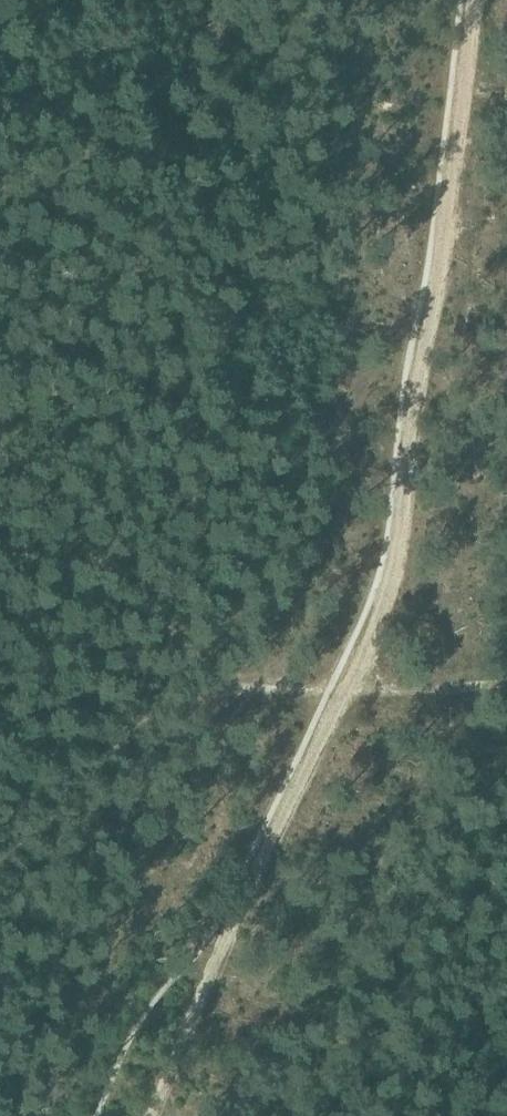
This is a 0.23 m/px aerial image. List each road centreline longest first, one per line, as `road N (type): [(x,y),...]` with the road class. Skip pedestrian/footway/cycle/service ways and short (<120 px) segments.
road 1 (track): [(506,674),(219,691)]

